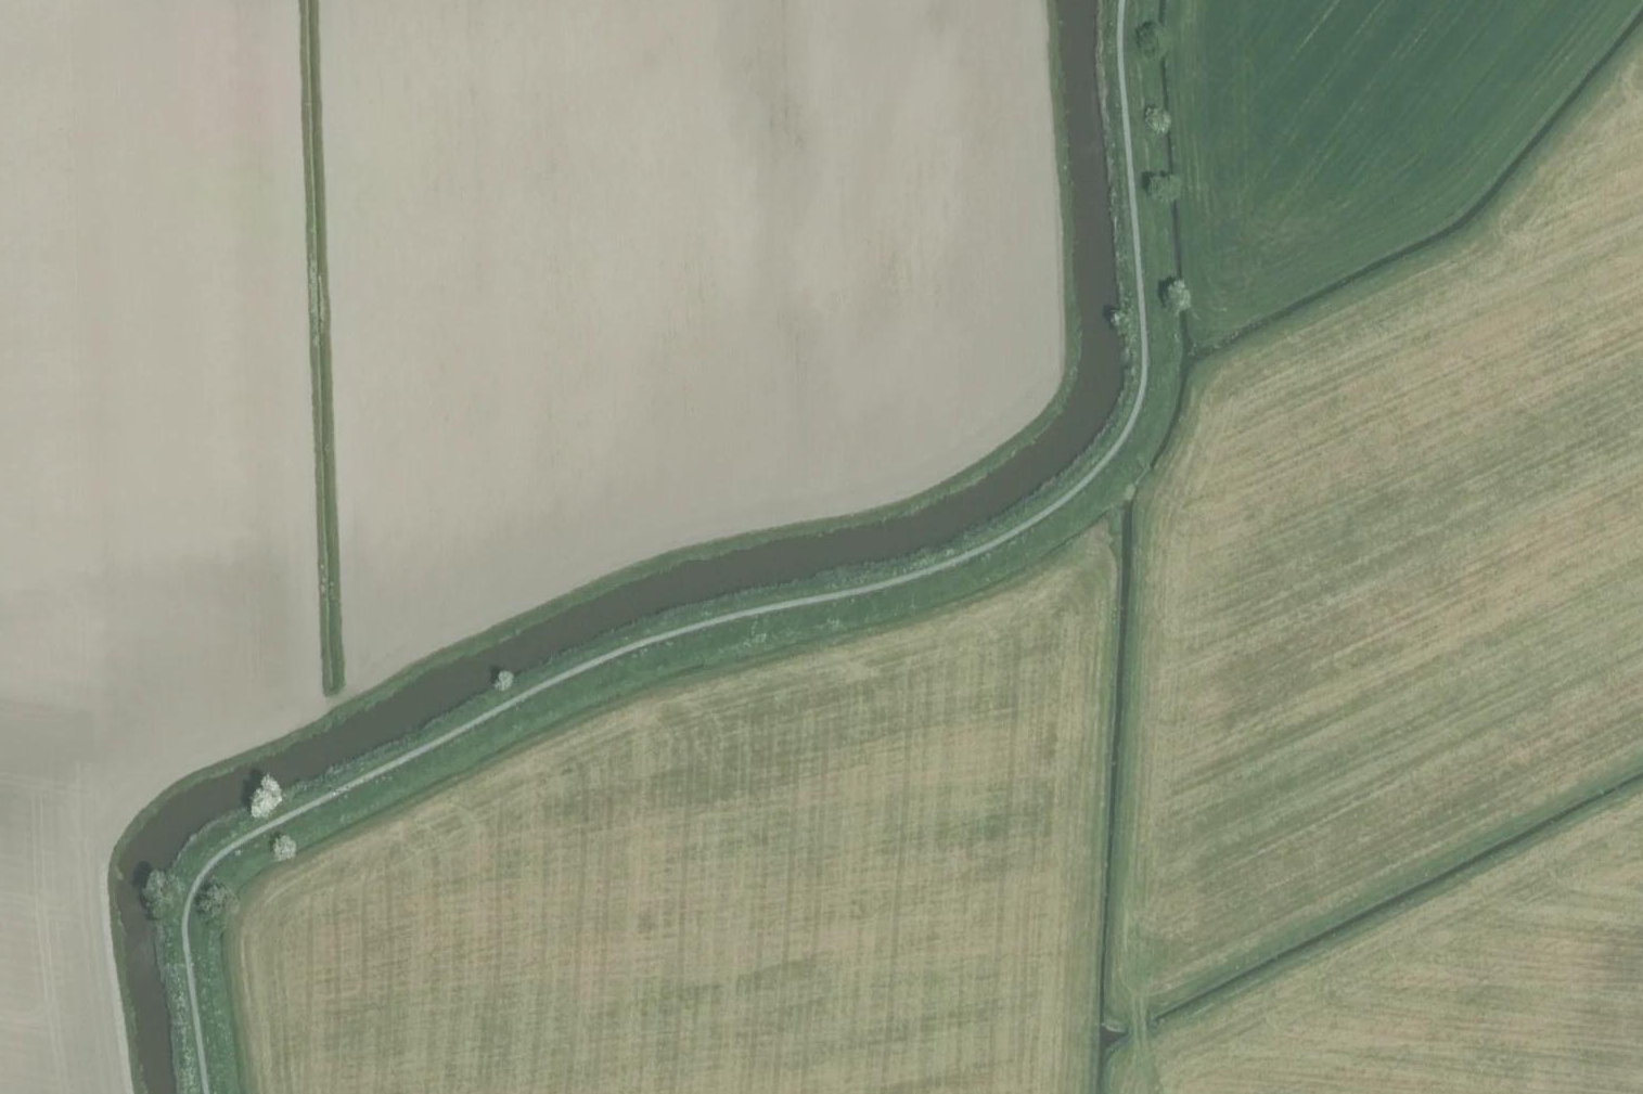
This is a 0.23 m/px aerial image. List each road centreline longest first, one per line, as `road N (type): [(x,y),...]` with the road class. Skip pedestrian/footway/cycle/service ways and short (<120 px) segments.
road 1 (track): [(1131,0),(1155,382),(1146,420),(1108,476),(1053,526),(976,571),(586,683),(259,843),(200,902),(196,928),(220,1093)]

